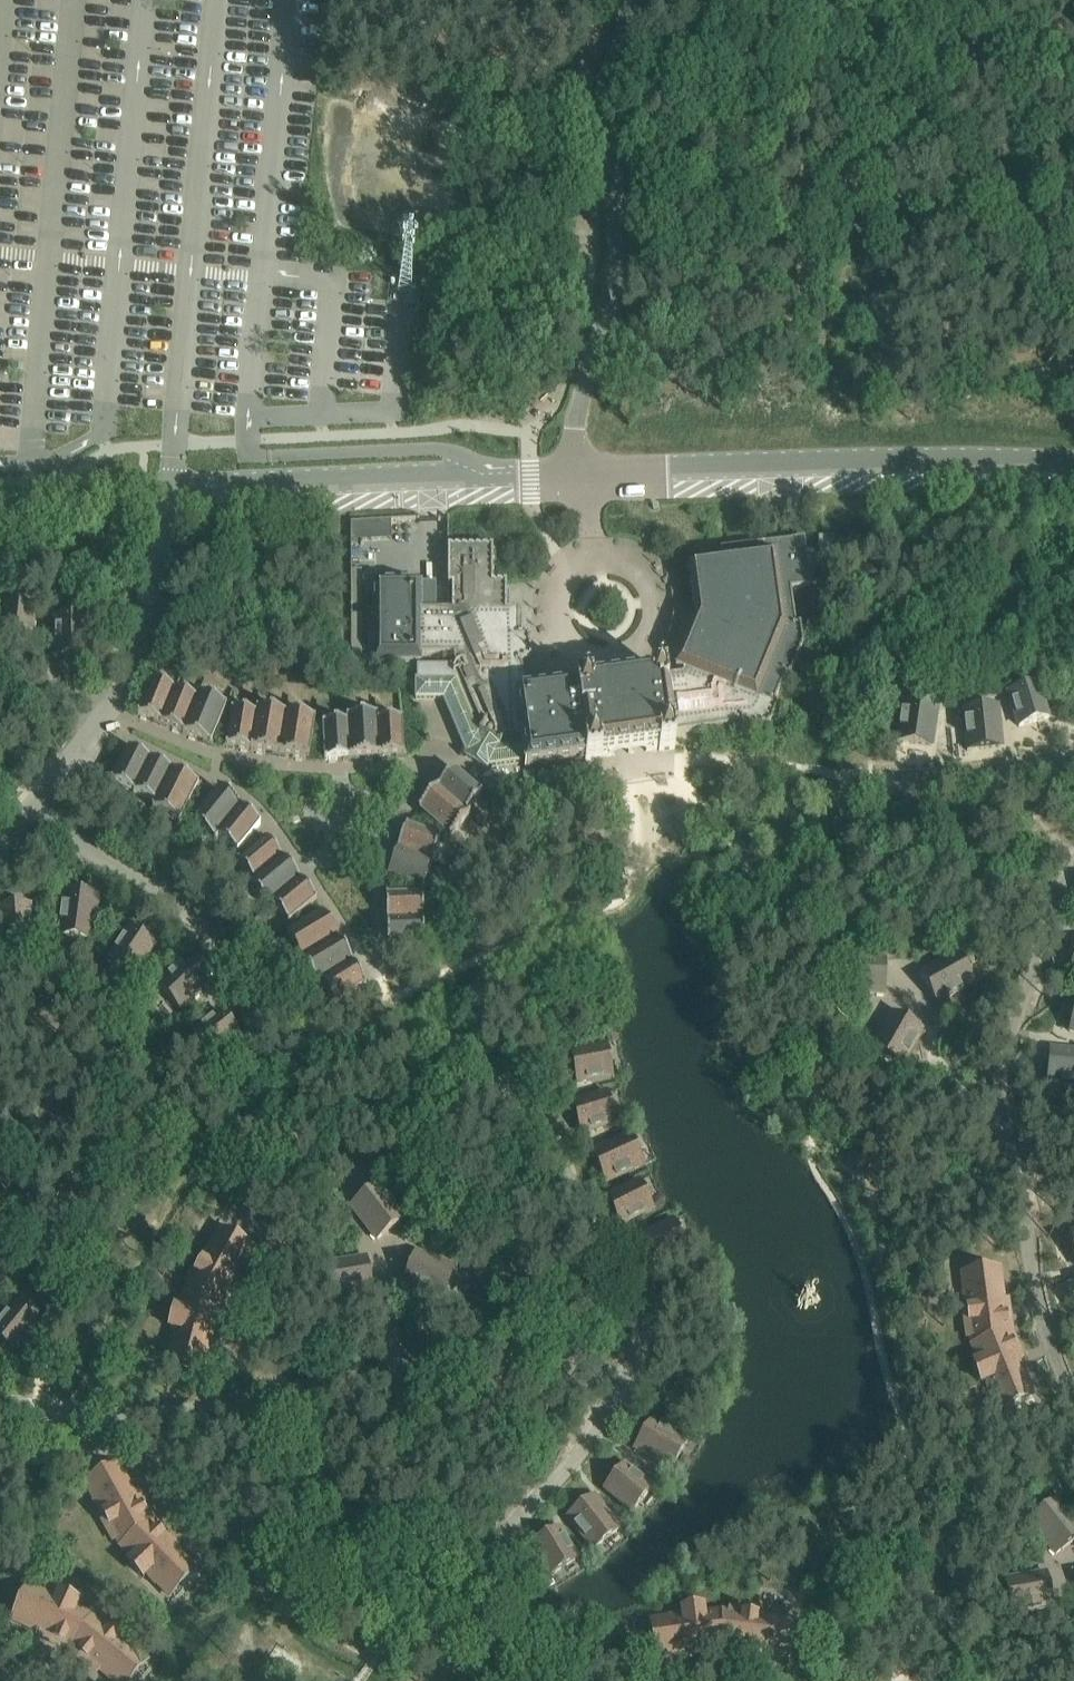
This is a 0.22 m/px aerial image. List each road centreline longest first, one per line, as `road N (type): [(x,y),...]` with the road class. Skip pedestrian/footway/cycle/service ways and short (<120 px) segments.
road 1 (residential): [(0,1408),(216,1411),(500,1368),(625,1383)]
road 2 (unclassified): [(1073,461),(581,474)]
road 3 (unclassified): [(633,0),(608,78),(618,237),(614,283),(578,405),(581,474)]
road 4 (residential): [(625,1383),(643,1321),(560,1156),(500,1080),(464,1050),(438,1054)]
road 5 (unclassified): [(581,474),(173,482)]
road 6 (residential): [(625,1383),(596,1433),(519,1517),(493,1572),(501,1607),(560,1653),(614,1680)]
road 7 (residential): [(598,556),(568,573),(555,618),(579,656),(620,664),(659,634),(664,600),(647,569),(615,555)]
road 8 (residential): [(264,997),(209,934),(34,810)]
road 9 (residential): [(1001,1123),(1014,1153),(1046,1334),(1073,1398)]
road 10 (residential): [(1073,866),(1008,1036),(1001,1123)]
road 11 (residential): [(173,482),(137,655),(109,710)]
road 12 (residential): [(1073,756),(973,781),(838,775)]
road 13 (unclassified): [(173,482),(0,504)]
road 14 (residential): [(109,710),(34,810)]

